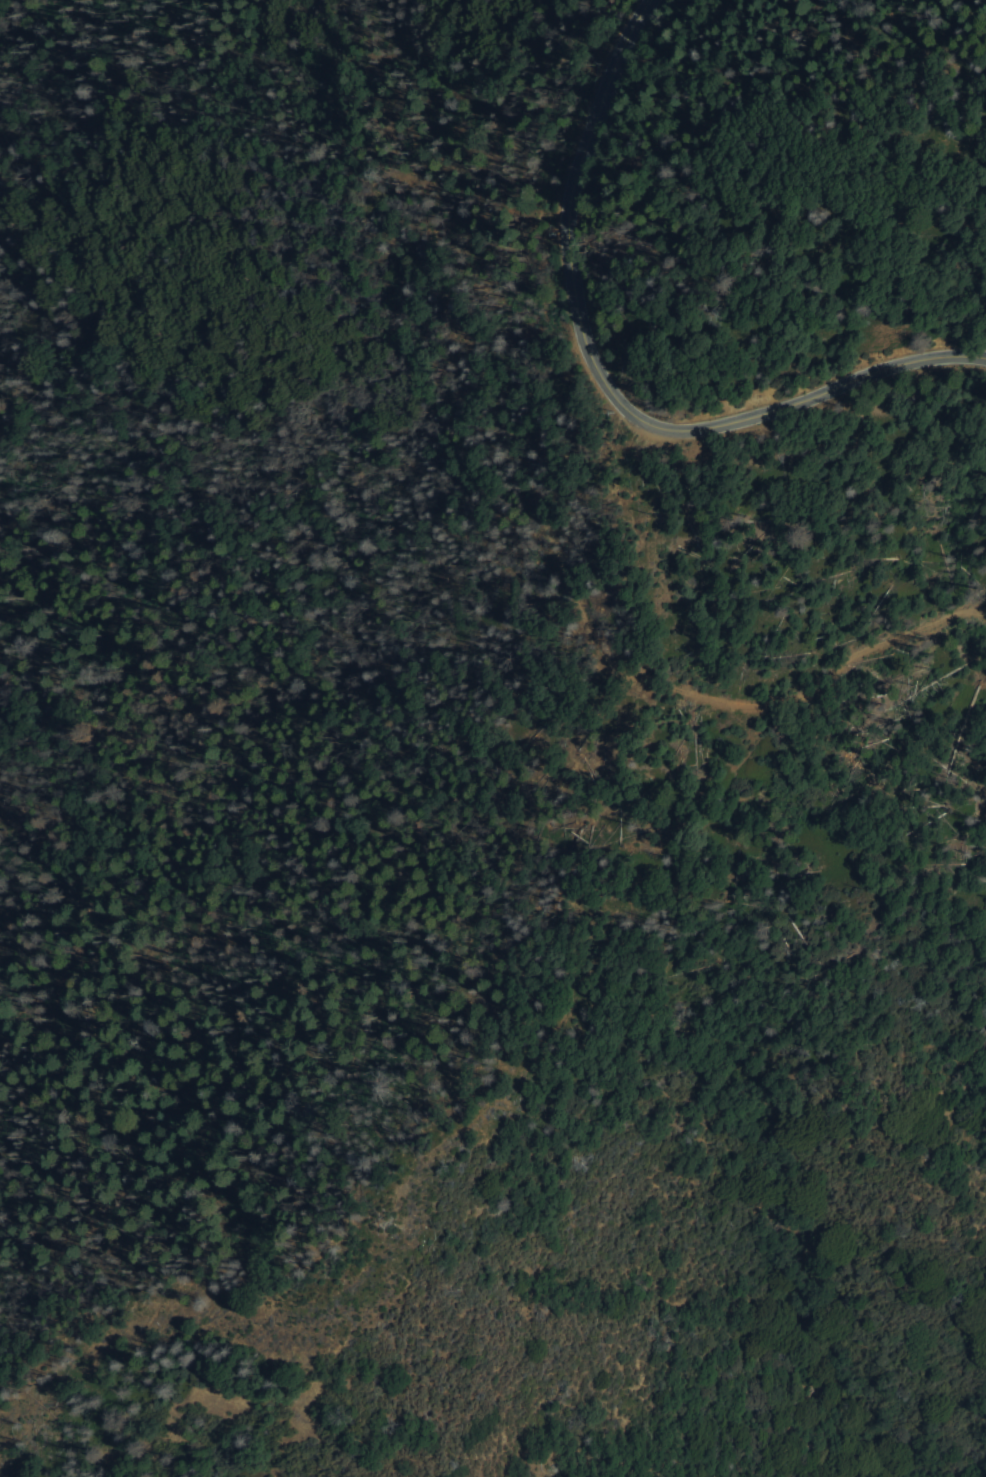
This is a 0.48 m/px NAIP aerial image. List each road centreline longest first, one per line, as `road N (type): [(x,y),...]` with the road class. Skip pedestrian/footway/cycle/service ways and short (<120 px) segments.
road 1 (track): [(437,247),(457,328),(512,443),(576,612),(601,654),(631,678),(706,709),(749,714),(826,689),(946,617),(973,615),(985,625)]
road 2 (residential): [(985,358),(893,365),(755,415),(679,431),(655,428),(615,395),(581,331),(570,227),(602,98),(651,0)]

